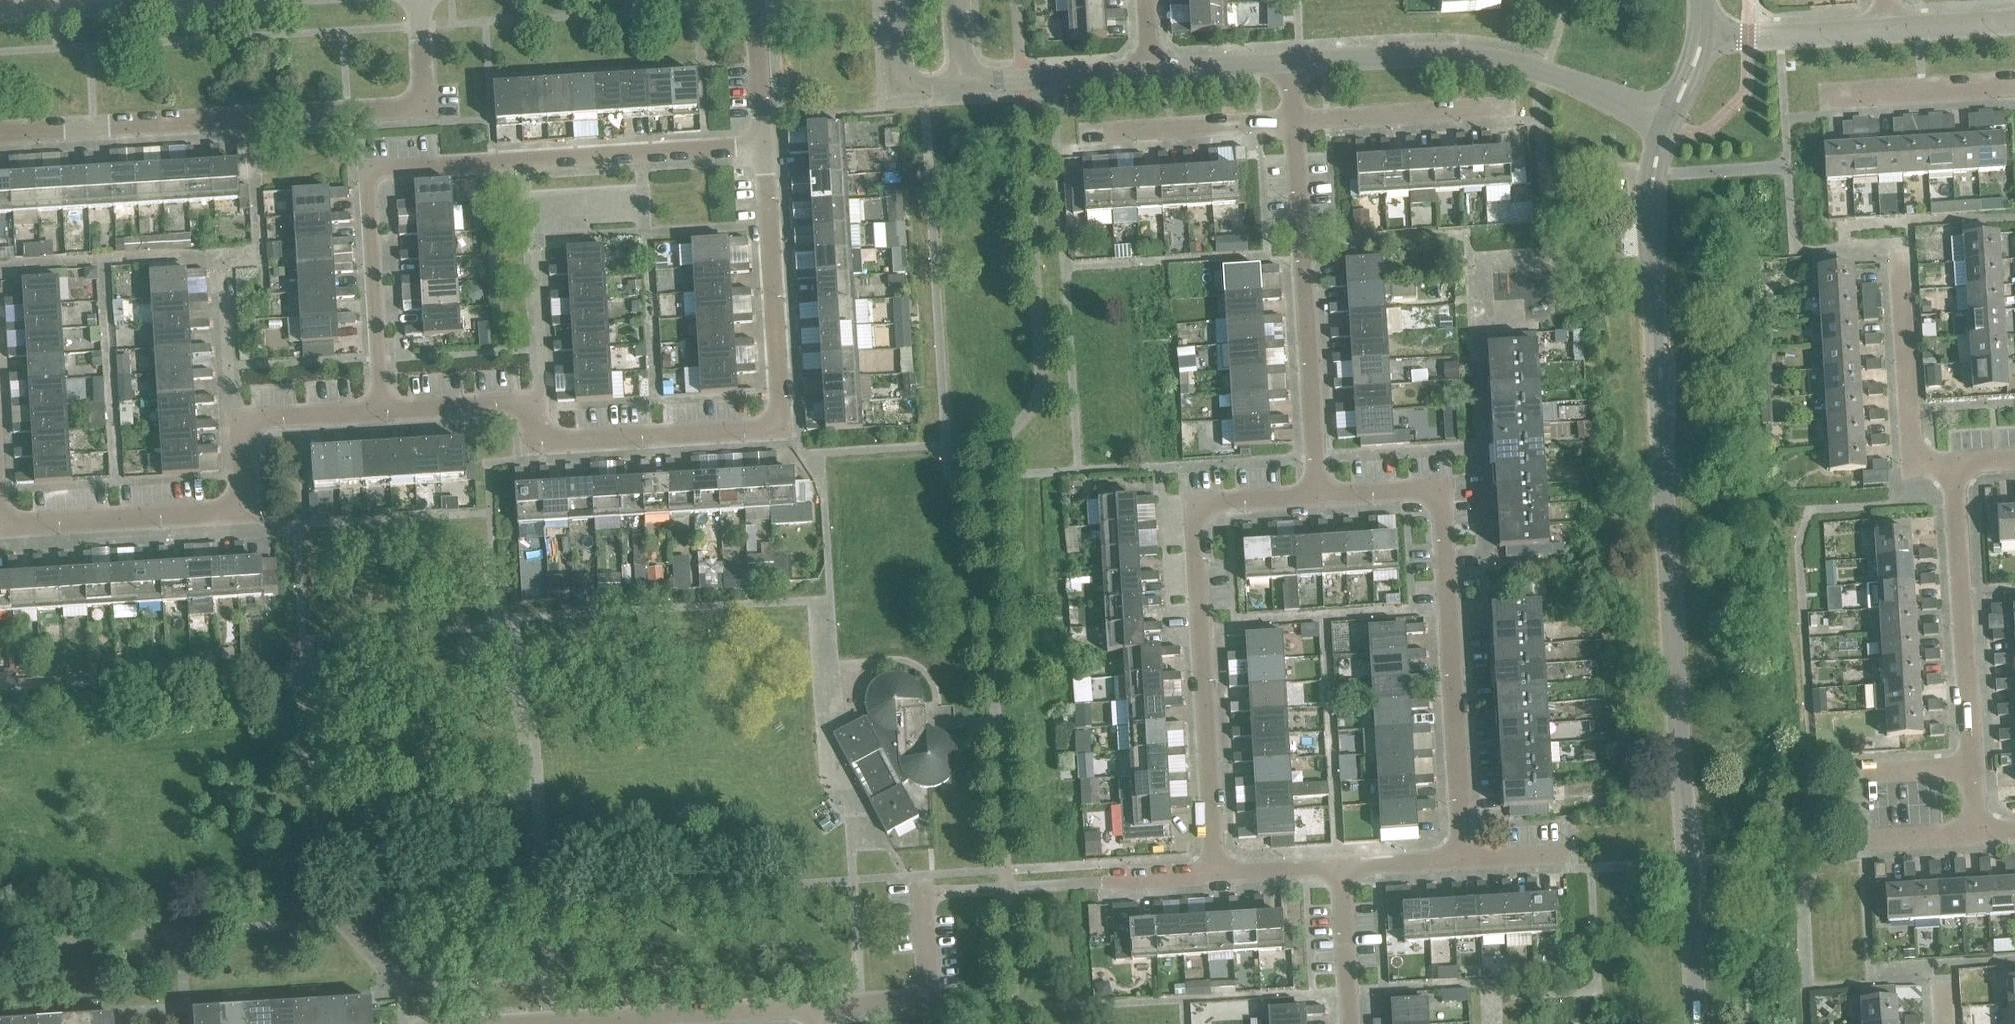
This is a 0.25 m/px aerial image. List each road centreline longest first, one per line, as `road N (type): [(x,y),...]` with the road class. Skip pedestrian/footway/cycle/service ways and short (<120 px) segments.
road 1 (tertiary): [(1651,209),(1698,1023)]
road 2 (residential): [(532,416),(539,445),(781,427),(762,141)]
road 3 (residential): [(0,127),(426,101),(422,0)]
road 4 (residential): [(1468,860),(1445,486),(1317,495)]
road 5 (residential): [(1218,876),(1195,503),(1317,495)]
road 6 (unclassified): [(1660,120),(1490,53),(1290,60)]
road 7 (residential): [(1317,495),(1294,122)]
road 8 (residential): [(762,141),(431,166)]
road 9 (residential): [(0,526),(235,514),(242,421)]
road 10 (residential): [(1856,229),(1858,258),(1901,255),(1915,463),(1948,461)]
road 11 (residential): [(1948,461),(1969,767)]
road 12 (residential): [(386,411),(370,183),(391,169),(431,166)]
road 13 (residential): [(822,1011),(916,1006),(908,883)]
road 14 (residential): [(1084,135),(1294,122)]
road 15 (residential): [(613,1023),(822,1011)]
road 16 (residential): [(1294,122),(1485,110)]
road 17 (residential): [(1823,98),(2014,86)]
road 18 (unclassified): [(1700,38),(1891,27)]
road 19 (residential): [(530,238),(543,393),(532,416)]
road 20 (residential): [(213,261),(220,398),(242,421)]
road 21 (unclassified): [(987,81),(899,79),(895,0)]
road 22 (unclassified): [(987,81),(1148,71)]
road 23 (residential): [(1348,1023),(1338,868)]
road 24 (residential): [(386,411),(509,404),(532,416)]
road 25 (residential): [(242,421),(386,411)]
road 26 (unclassified): [(1290,60),(1148,71)]
road 27 (residential): [(762,141),(755,0)]
road 28 (residential): [(1338,868),(1468,860)]
road 29 (unclassified): [(1891,27),(2014,19)]
road 30 (residential): [(1095,884),(1218,876)]

